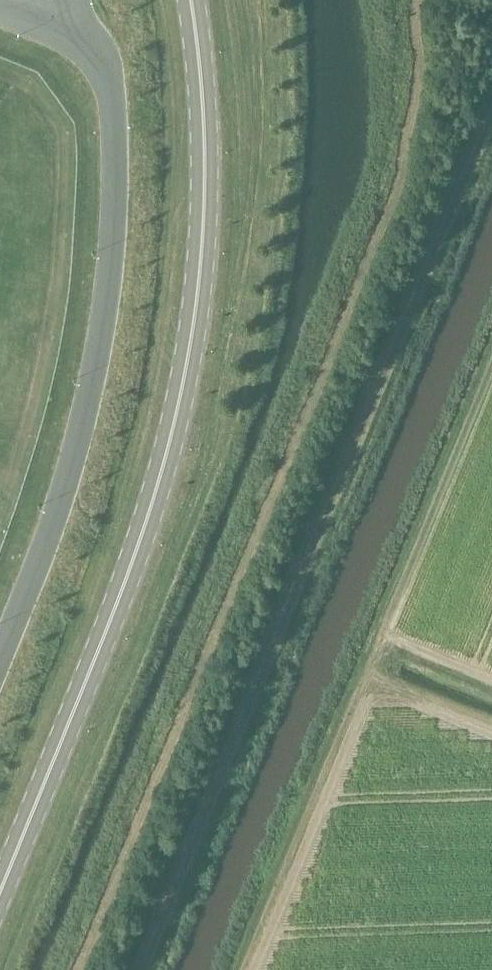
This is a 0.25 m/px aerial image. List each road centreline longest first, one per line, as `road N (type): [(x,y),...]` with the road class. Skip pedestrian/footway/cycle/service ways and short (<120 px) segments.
road 1 (track): [(71,969),(378,220),(410,104),(418,0)]
road 2 (track): [(140,969),(491,107)]
road 3 (primary): [(191,0),(204,182),(183,381),(122,592),(0,889)]
road 4 (unclassified): [(41,29),(86,47),(105,71),(113,219),(83,421),(0,655)]

